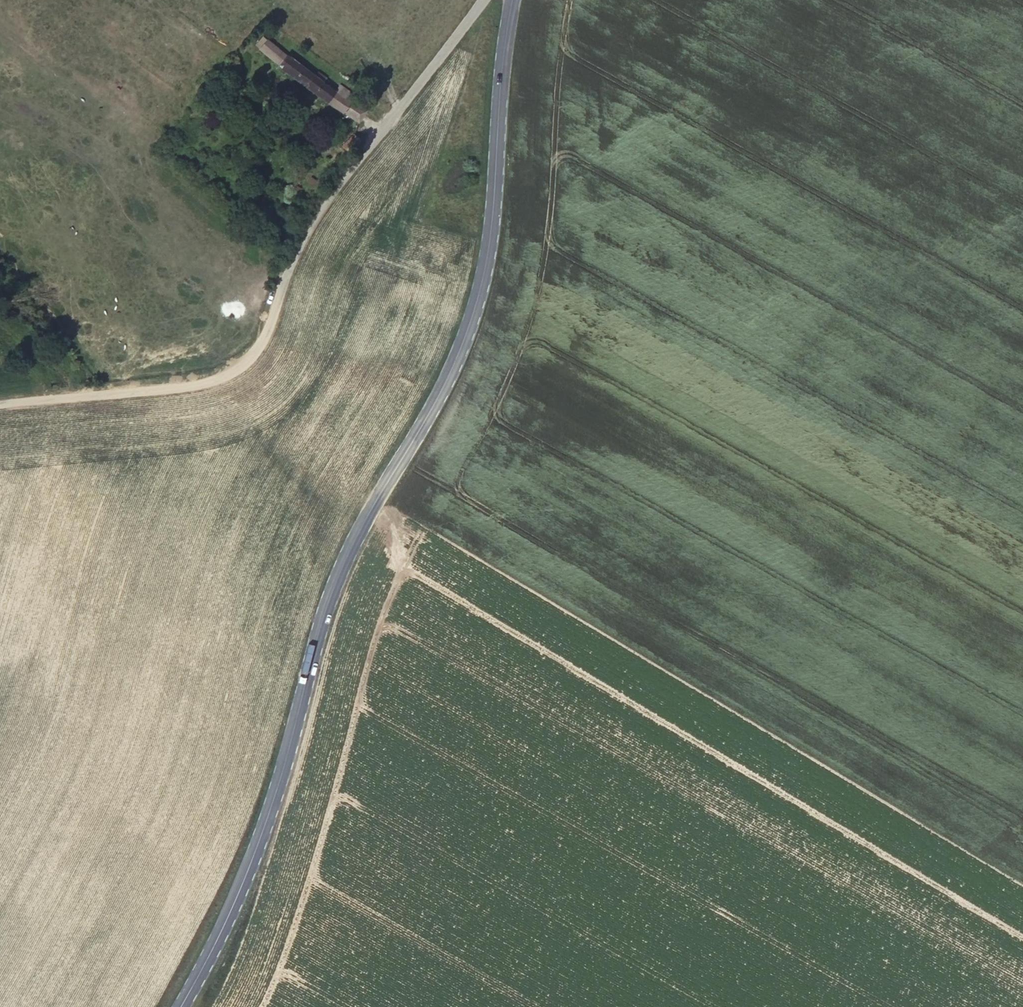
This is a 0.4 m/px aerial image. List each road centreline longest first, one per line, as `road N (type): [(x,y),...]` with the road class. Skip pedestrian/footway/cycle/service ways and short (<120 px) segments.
road 1 (secondary): [(507,0),(479,298),(444,391),(346,551),(233,909),(177,1006)]
road 2 (unclassified): [(0,405),(207,382),(254,354),(298,237),(480,0)]

